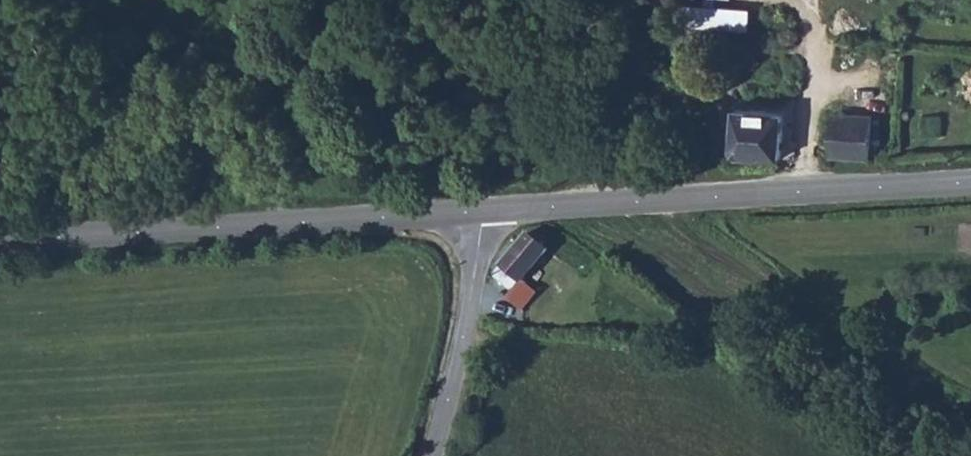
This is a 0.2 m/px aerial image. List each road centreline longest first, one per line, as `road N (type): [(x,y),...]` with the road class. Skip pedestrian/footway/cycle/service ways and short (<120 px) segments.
road 1 (tertiary): [(483,213),(970,183)]
road 2 (tertiary): [(0,240),(483,213)]
road 3 (unclassified): [(483,213),(433,455)]
road 4 (track): [(538,0),(483,213)]

